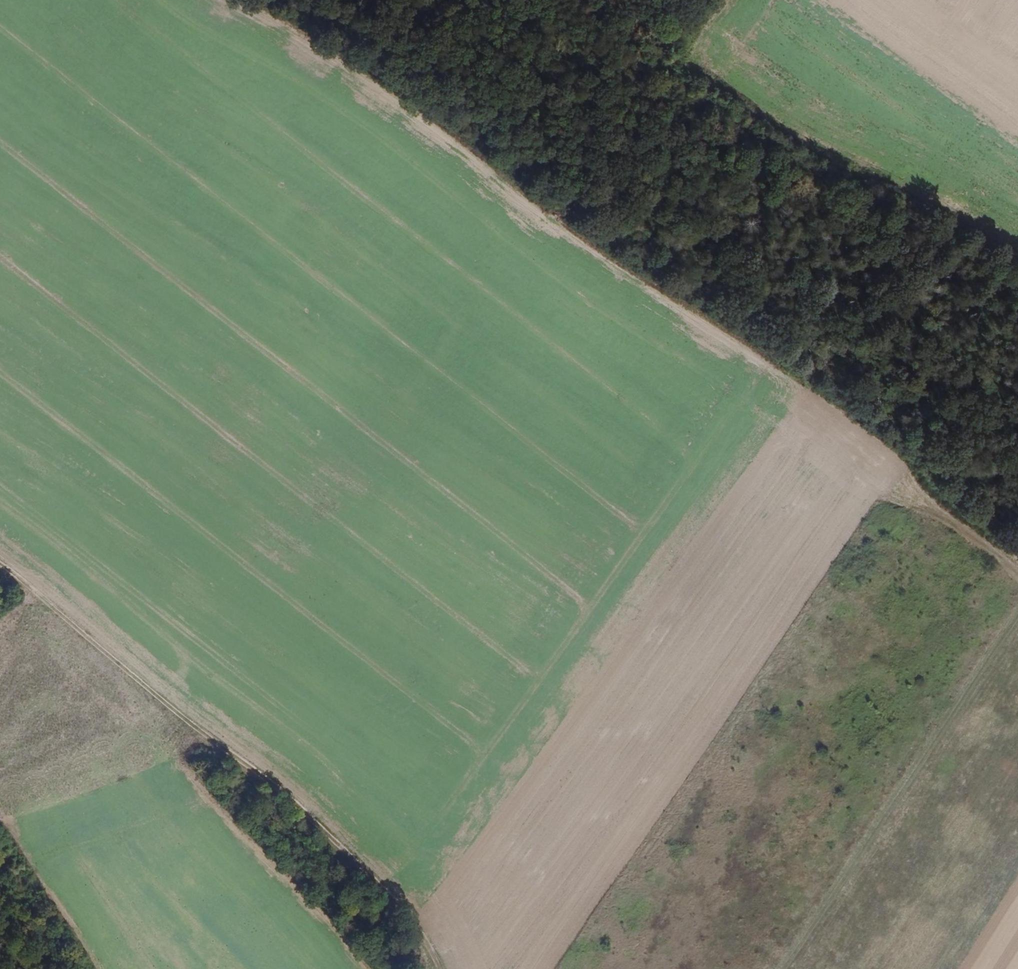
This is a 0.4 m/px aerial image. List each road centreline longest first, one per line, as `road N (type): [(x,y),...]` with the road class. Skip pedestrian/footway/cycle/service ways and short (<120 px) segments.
road 1 (track): [(447,968),(427,929),(369,862),(0,566)]
road 2 (track): [(1017,613),(785,968)]
road 3 (track): [(1017,150),(777,0)]

